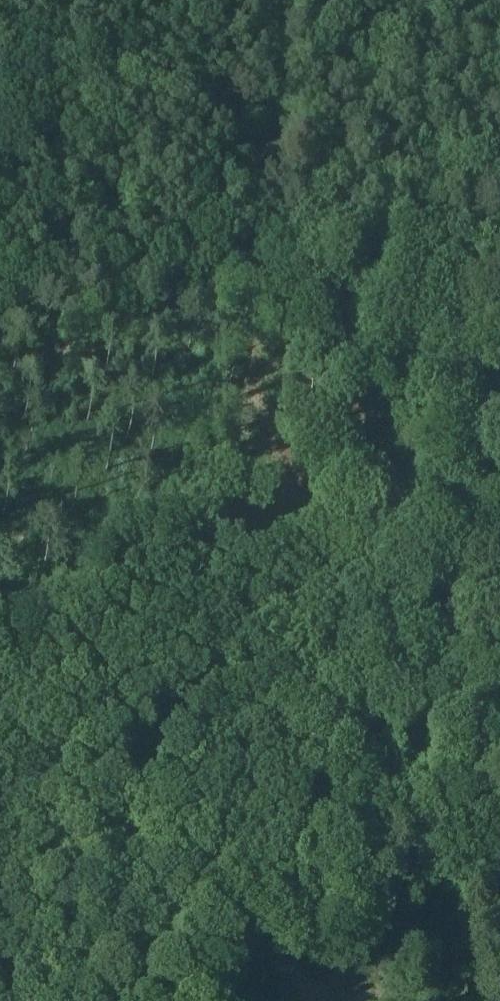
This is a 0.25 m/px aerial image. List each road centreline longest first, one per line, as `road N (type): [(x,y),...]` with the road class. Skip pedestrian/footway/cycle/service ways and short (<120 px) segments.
road 1 (track): [(0,837),(385,859),(499,826)]

